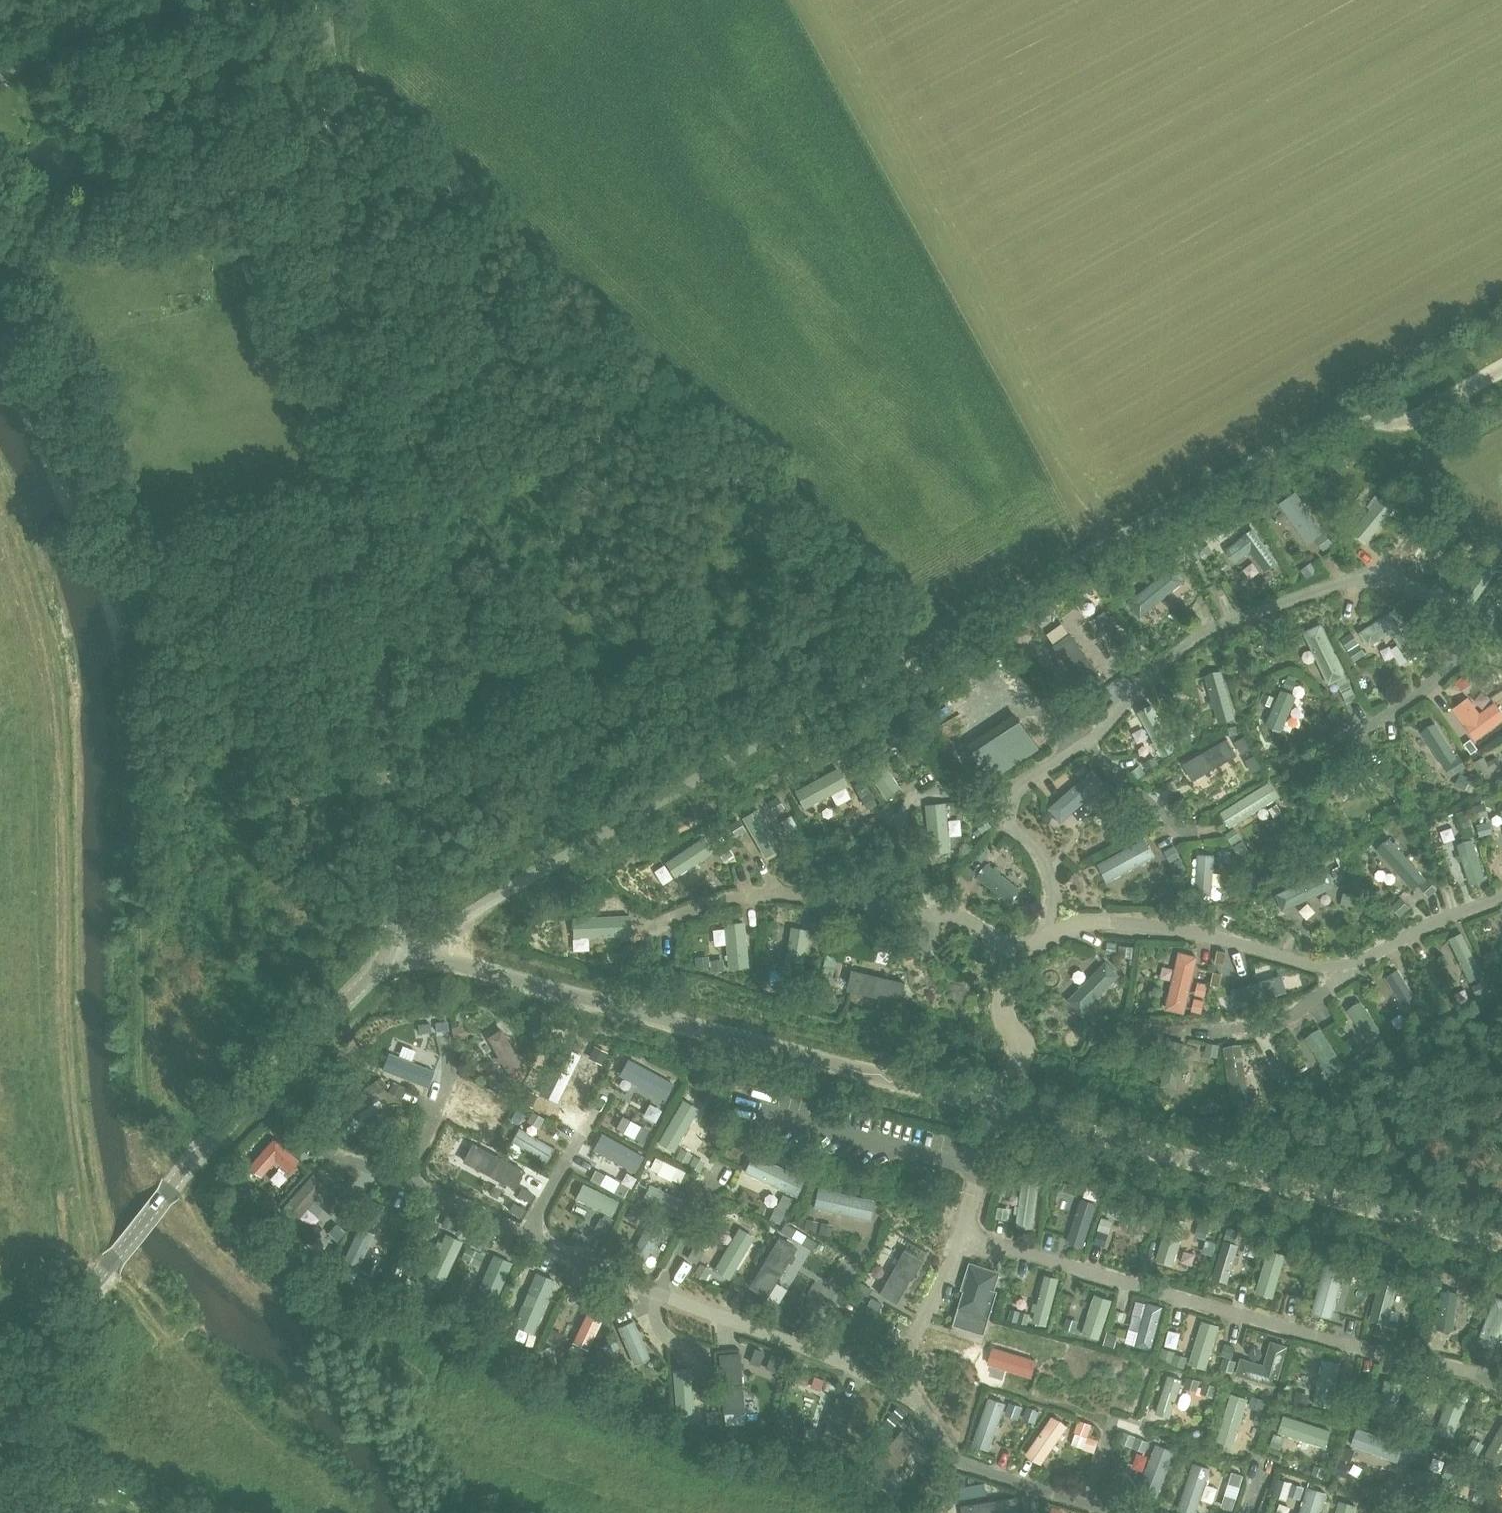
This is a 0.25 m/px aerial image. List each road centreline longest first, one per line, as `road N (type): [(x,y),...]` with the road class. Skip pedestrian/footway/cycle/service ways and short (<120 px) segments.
road 1 (unclassified): [(385,957),(1326,420),(1409,420),(1501,368)]
road 2 (unclassified): [(1501,1242),(469,966),(385,957)]
road 3 (unclassified): [(385,957),(394,914),(320,0)]
road 4 (unclassified): [(0,1396),(213,1135),(385,957)]

